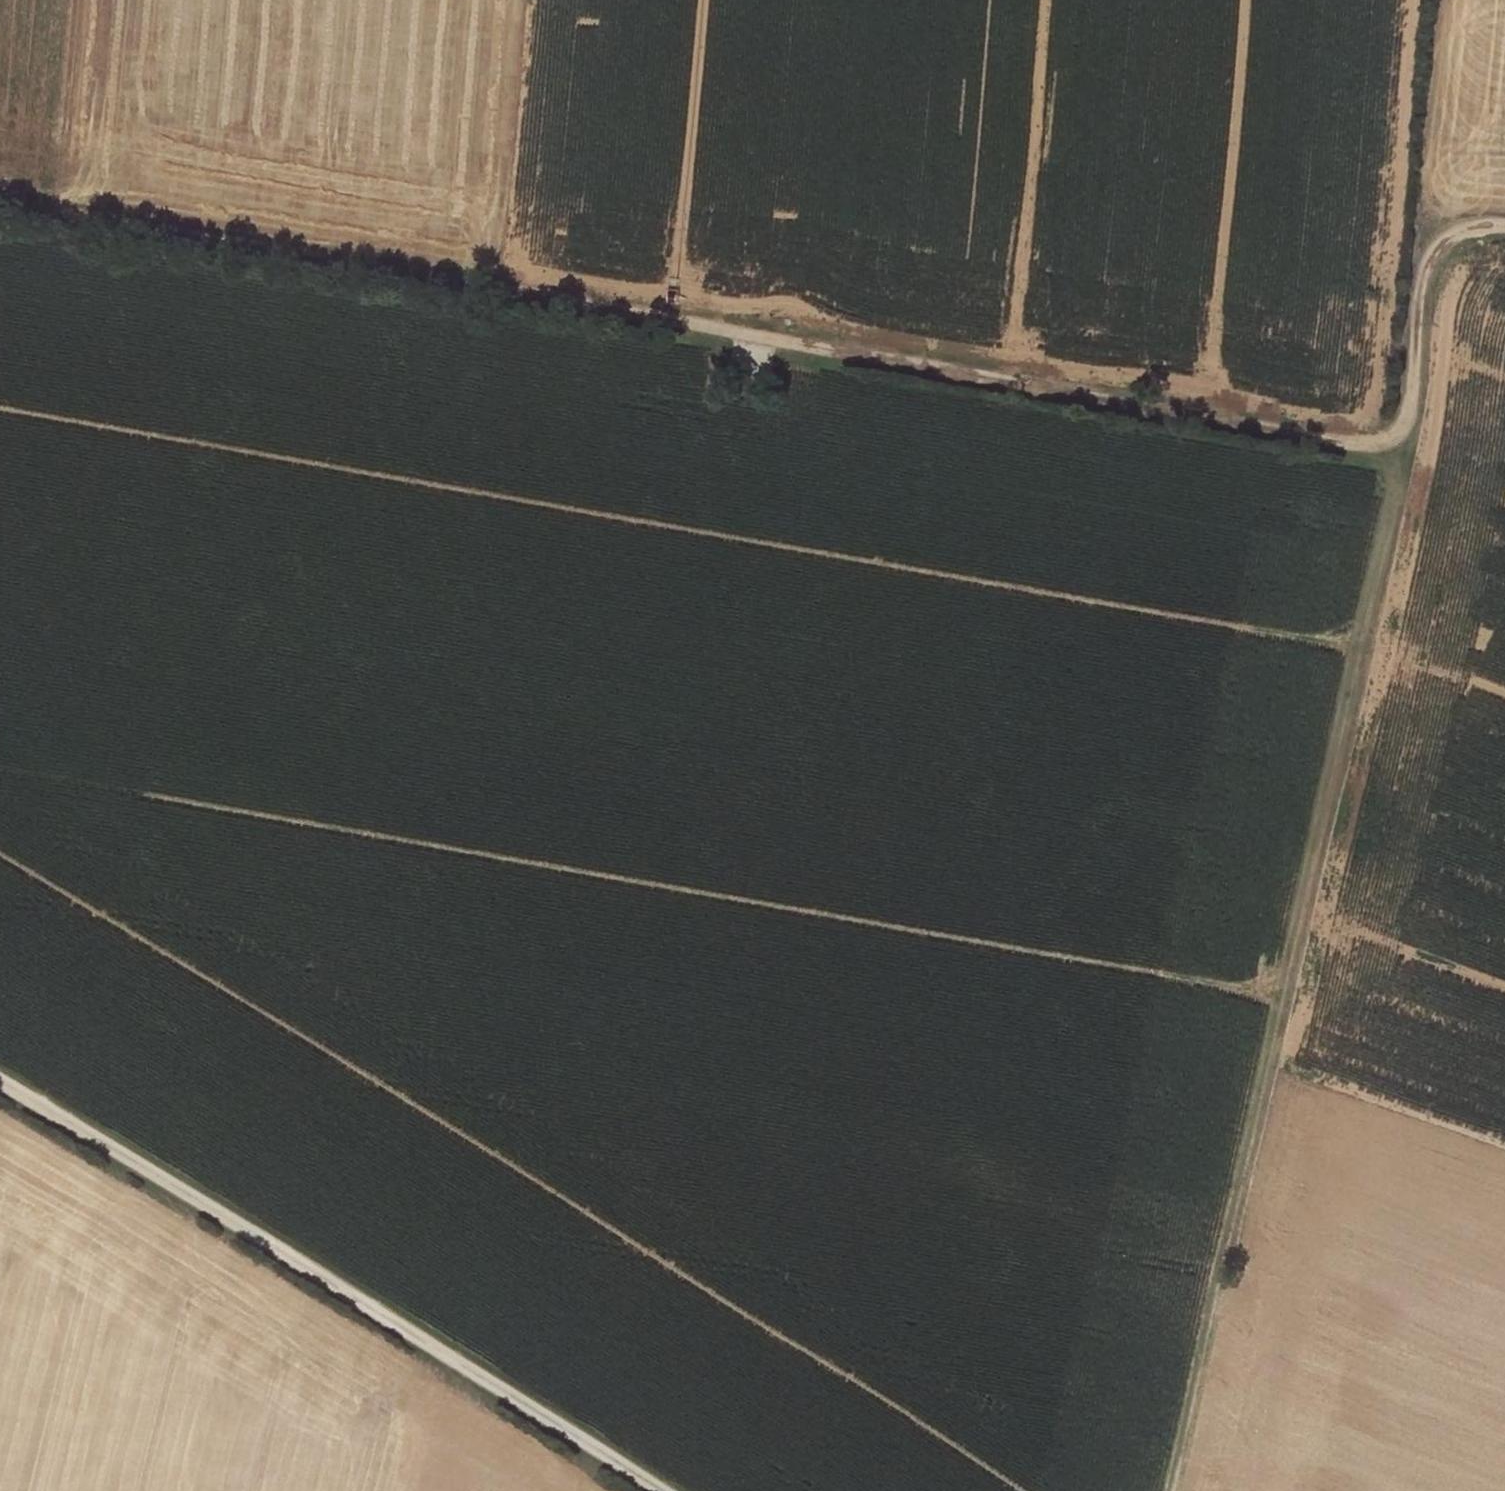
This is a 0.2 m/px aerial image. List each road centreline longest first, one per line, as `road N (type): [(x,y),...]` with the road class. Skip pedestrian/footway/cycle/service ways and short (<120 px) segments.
road 1 (track): [(1504,227),(1455,220),(1424,251),(1406,420),(1388,444),(0,208)]
road 2 (track): [(654,1490),(244,1230),(0,1086)]

